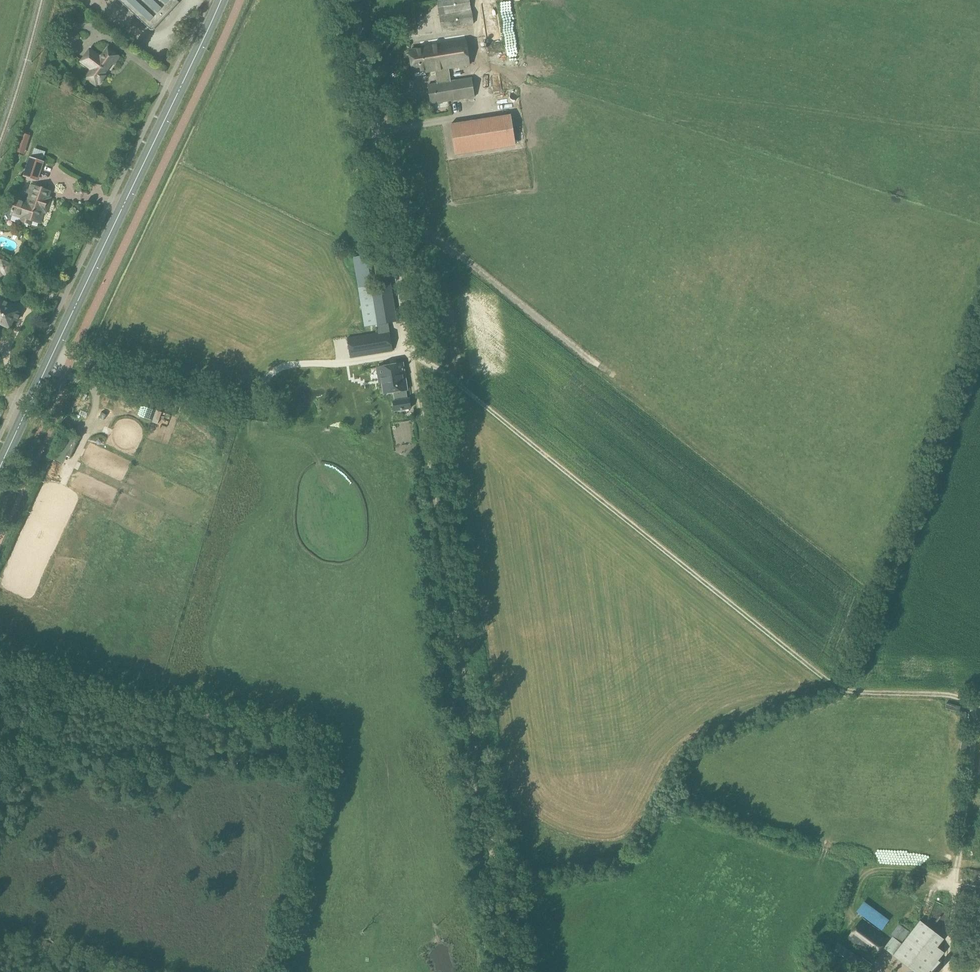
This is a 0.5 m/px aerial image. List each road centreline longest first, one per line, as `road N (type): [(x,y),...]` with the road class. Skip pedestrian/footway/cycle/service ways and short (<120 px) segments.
road 1 (track): [(952,971),(979,704),(845,701),(485,405),(398,356),(289,364),(271,373),(244,408),(54,351)]
road 2 (unclassified): [(512,971),(355,0)]
road 3 (secondary): [(0,468),(222,0)]

